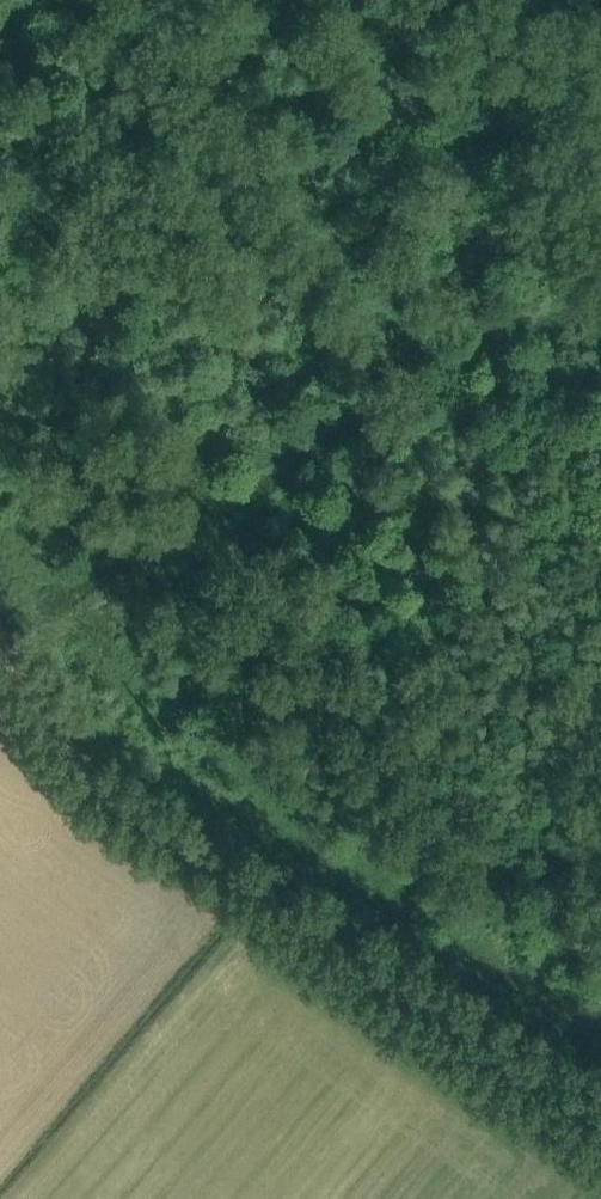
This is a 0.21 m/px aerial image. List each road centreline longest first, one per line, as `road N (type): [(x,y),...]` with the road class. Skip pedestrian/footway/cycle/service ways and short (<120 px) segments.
road 1 (track): [(600,1104),(98,775),(0,639)]

